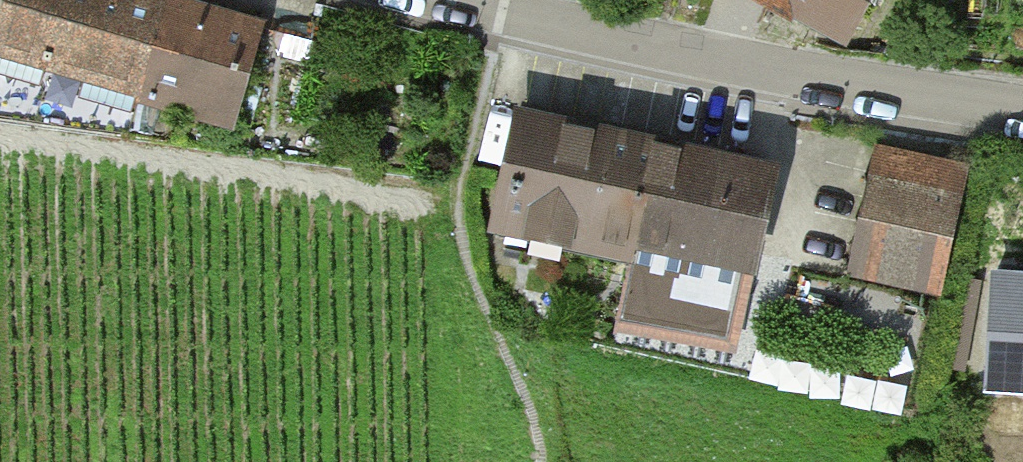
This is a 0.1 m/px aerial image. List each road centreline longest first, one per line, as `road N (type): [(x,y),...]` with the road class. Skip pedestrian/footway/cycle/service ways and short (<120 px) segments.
road 1 (unclassified): [(1022,112),(711,59),(447,0)]
road 2 (track): [(0,132),(261,168),(400,210),(457,203)]

